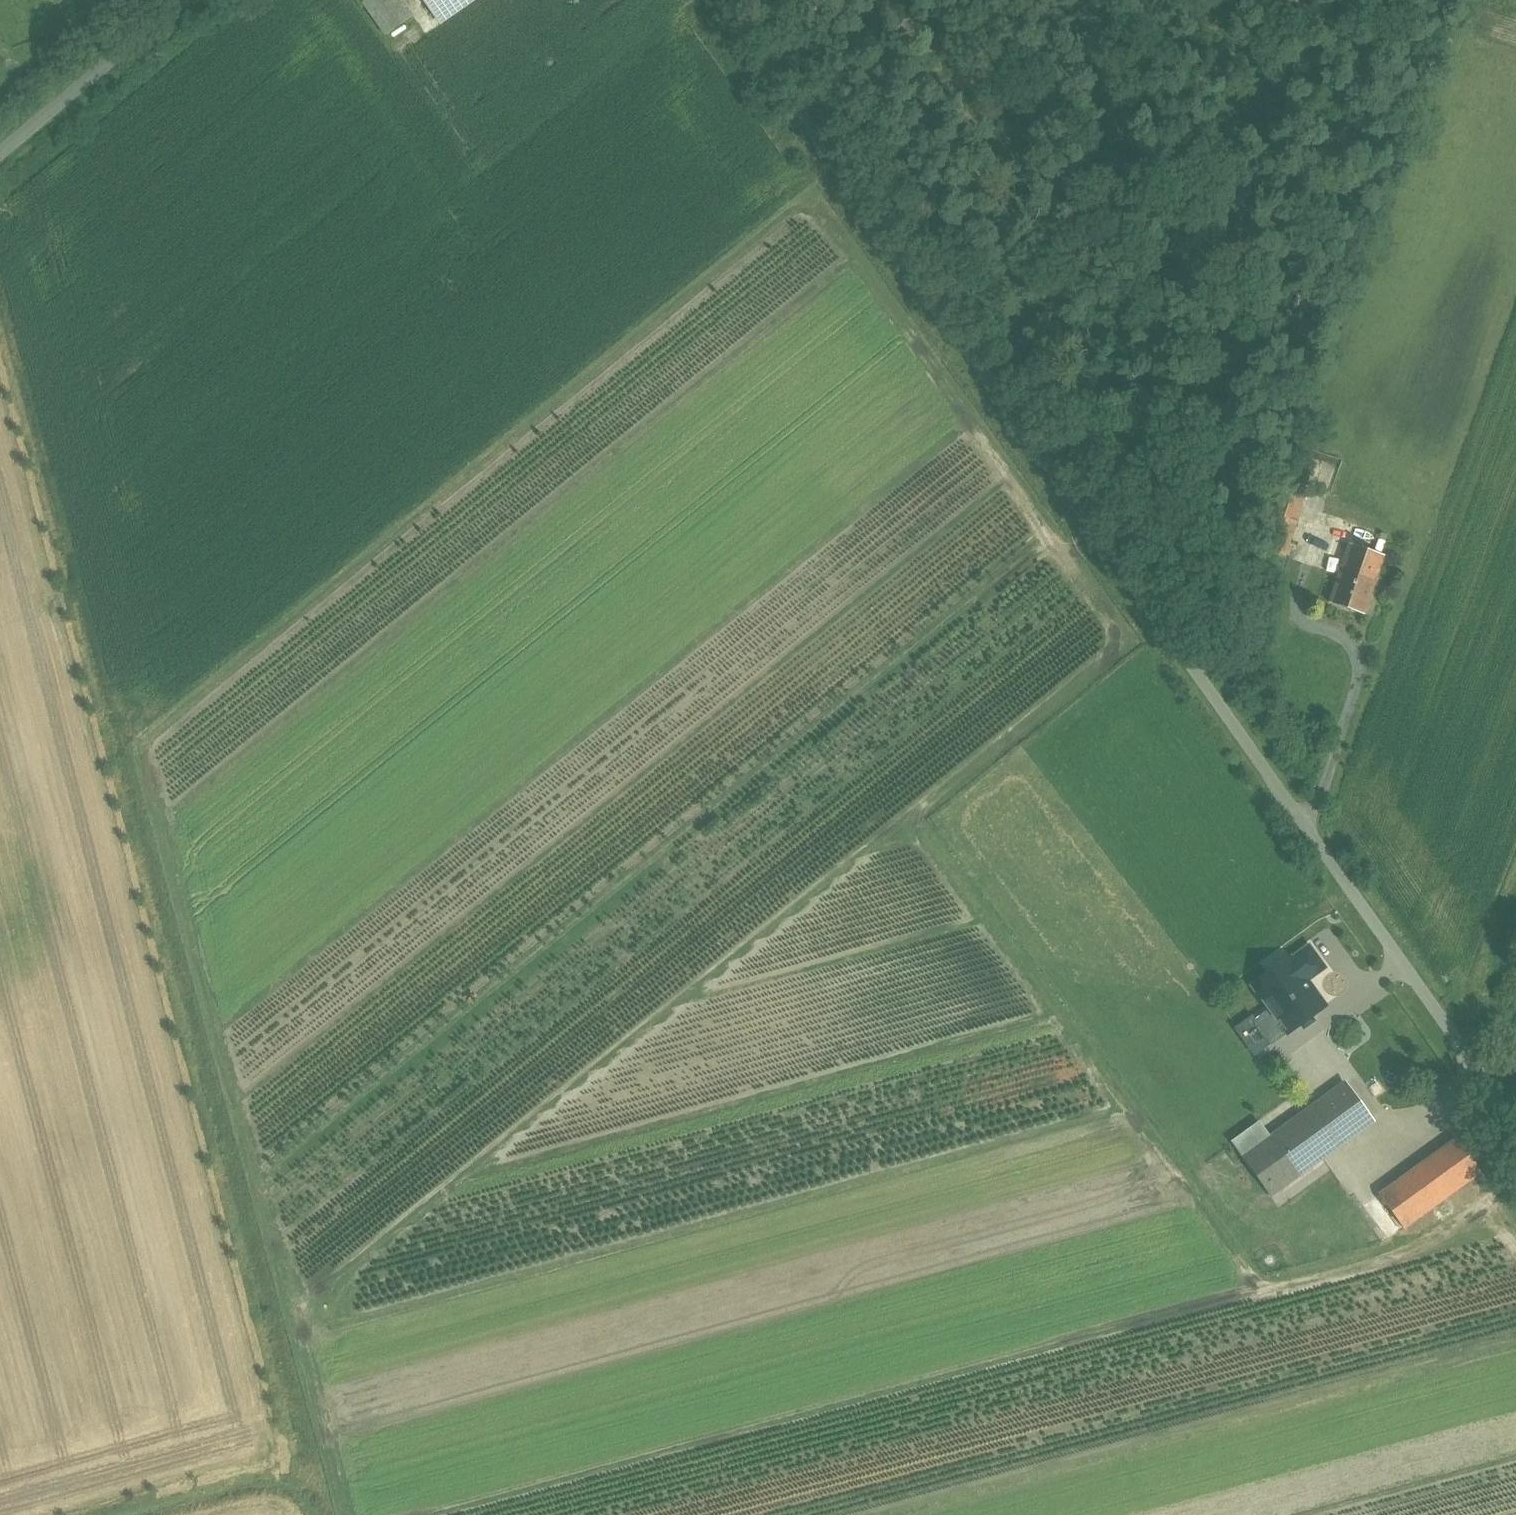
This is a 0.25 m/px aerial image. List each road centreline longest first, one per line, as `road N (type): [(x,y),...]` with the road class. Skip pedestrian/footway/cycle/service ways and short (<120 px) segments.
road 1 (unclassified): [(1515,1129),(717,0)]
road 2 (unclassified): [(0,155),(185,0)]

